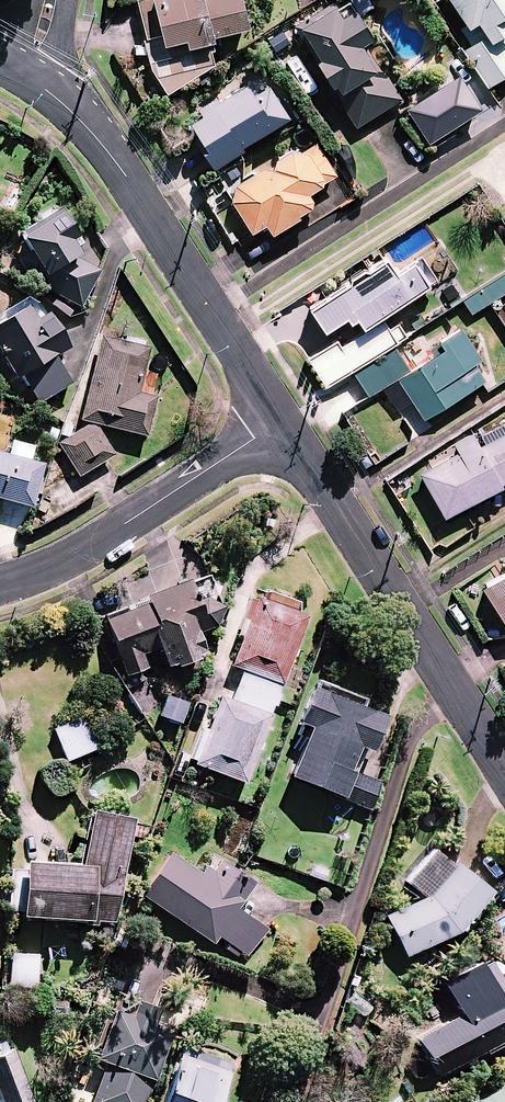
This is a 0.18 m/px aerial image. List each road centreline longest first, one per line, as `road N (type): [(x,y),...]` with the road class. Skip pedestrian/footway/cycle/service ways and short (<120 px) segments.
road 1 (residential): [(25,73),(87,119),(282,420)]
road 2 (residential): [(282,420),(66,562),(0,586)]
road 3 (residential): [(282,420),(454,680)]

